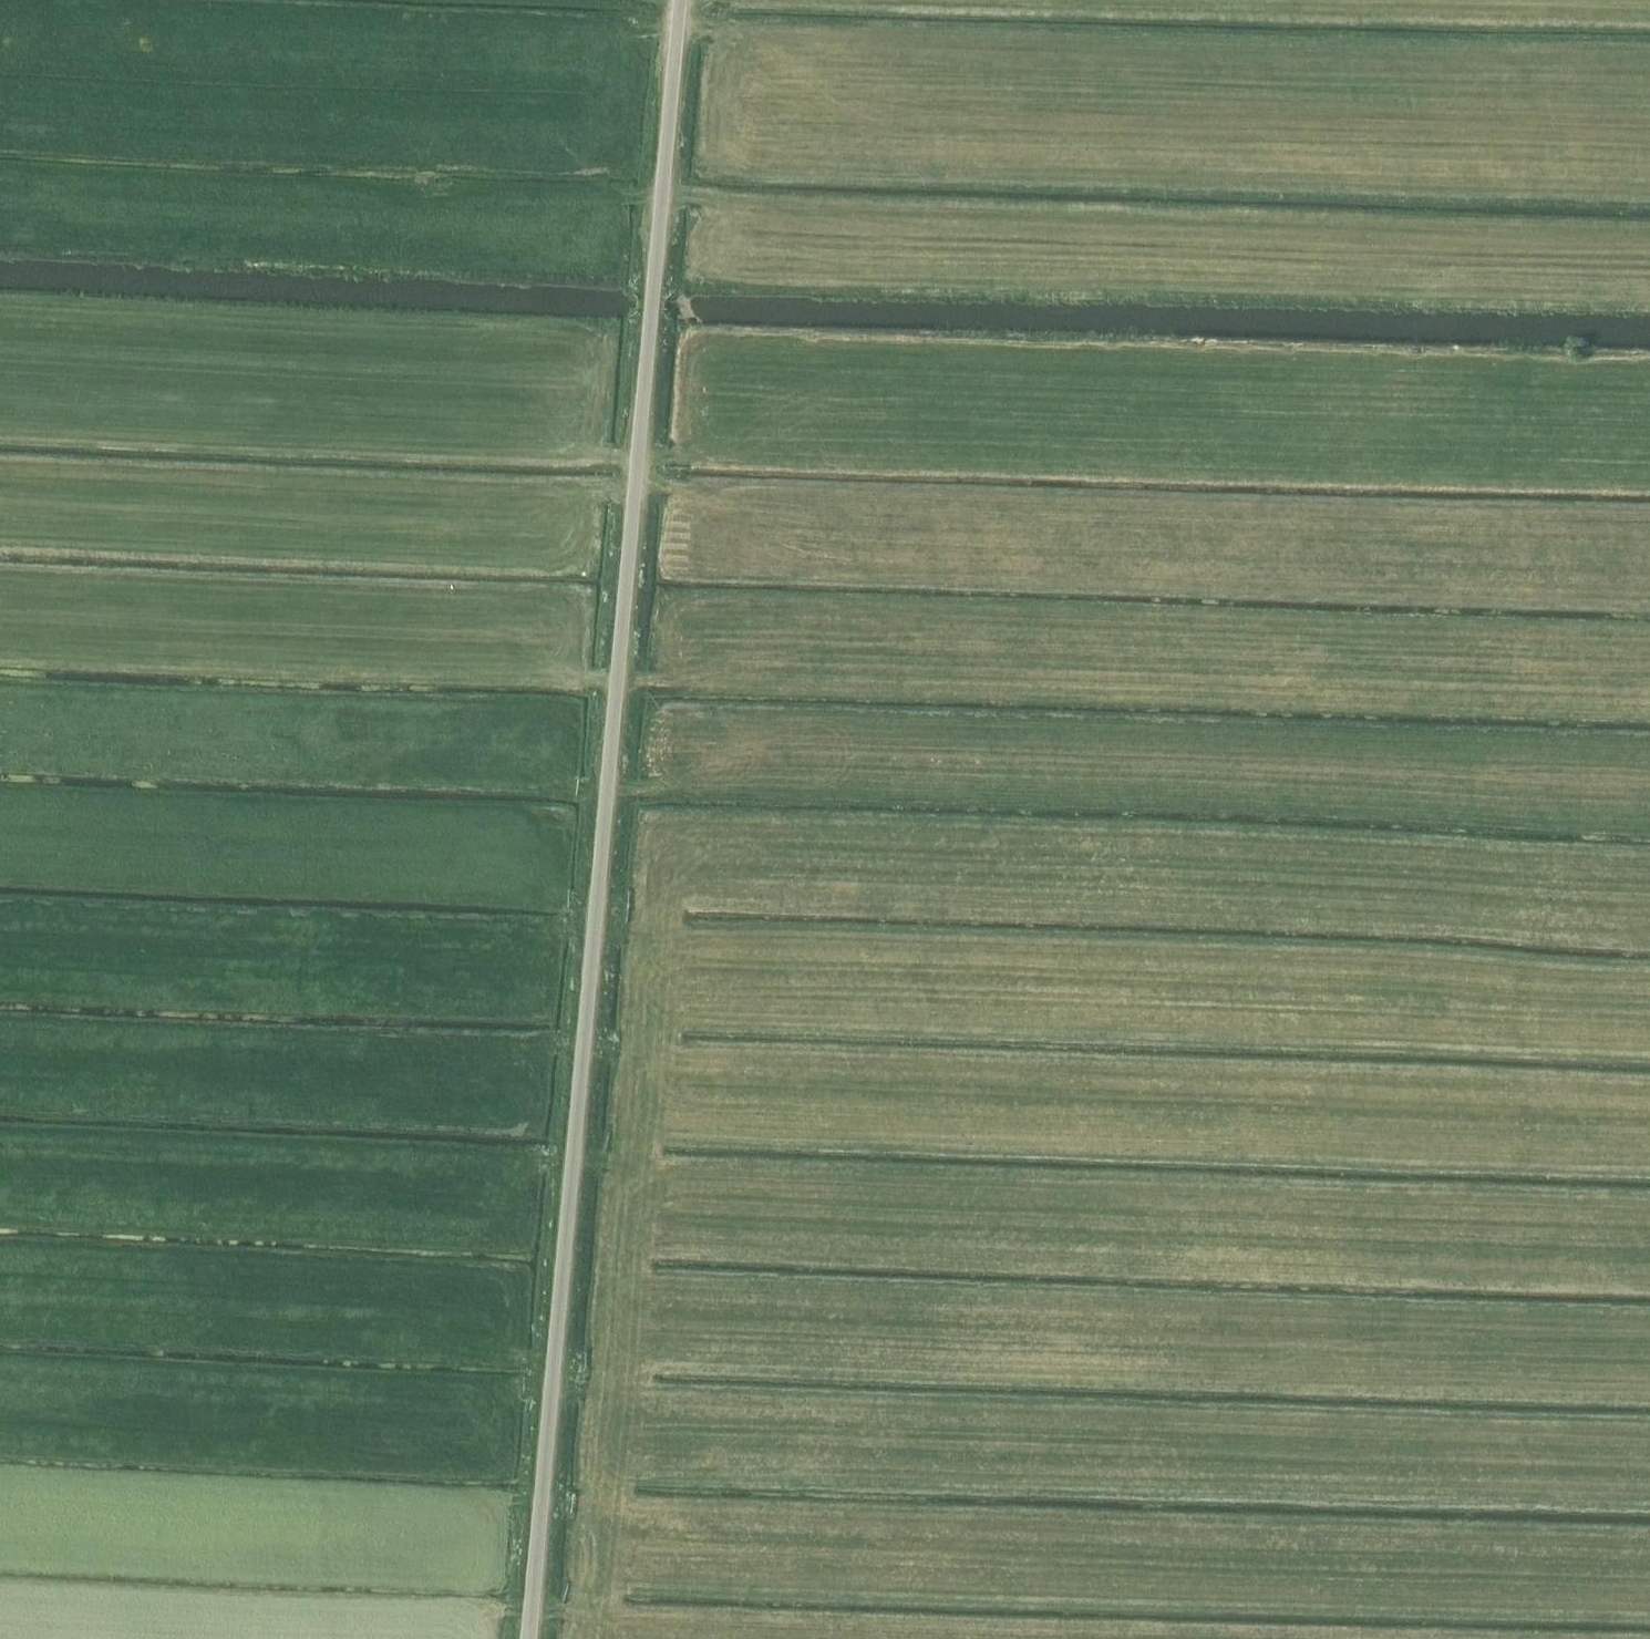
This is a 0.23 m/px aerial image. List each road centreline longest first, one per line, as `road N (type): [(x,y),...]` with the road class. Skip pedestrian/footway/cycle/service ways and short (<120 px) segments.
road 1 (unclassified): [(528,1638),(680,0)]

